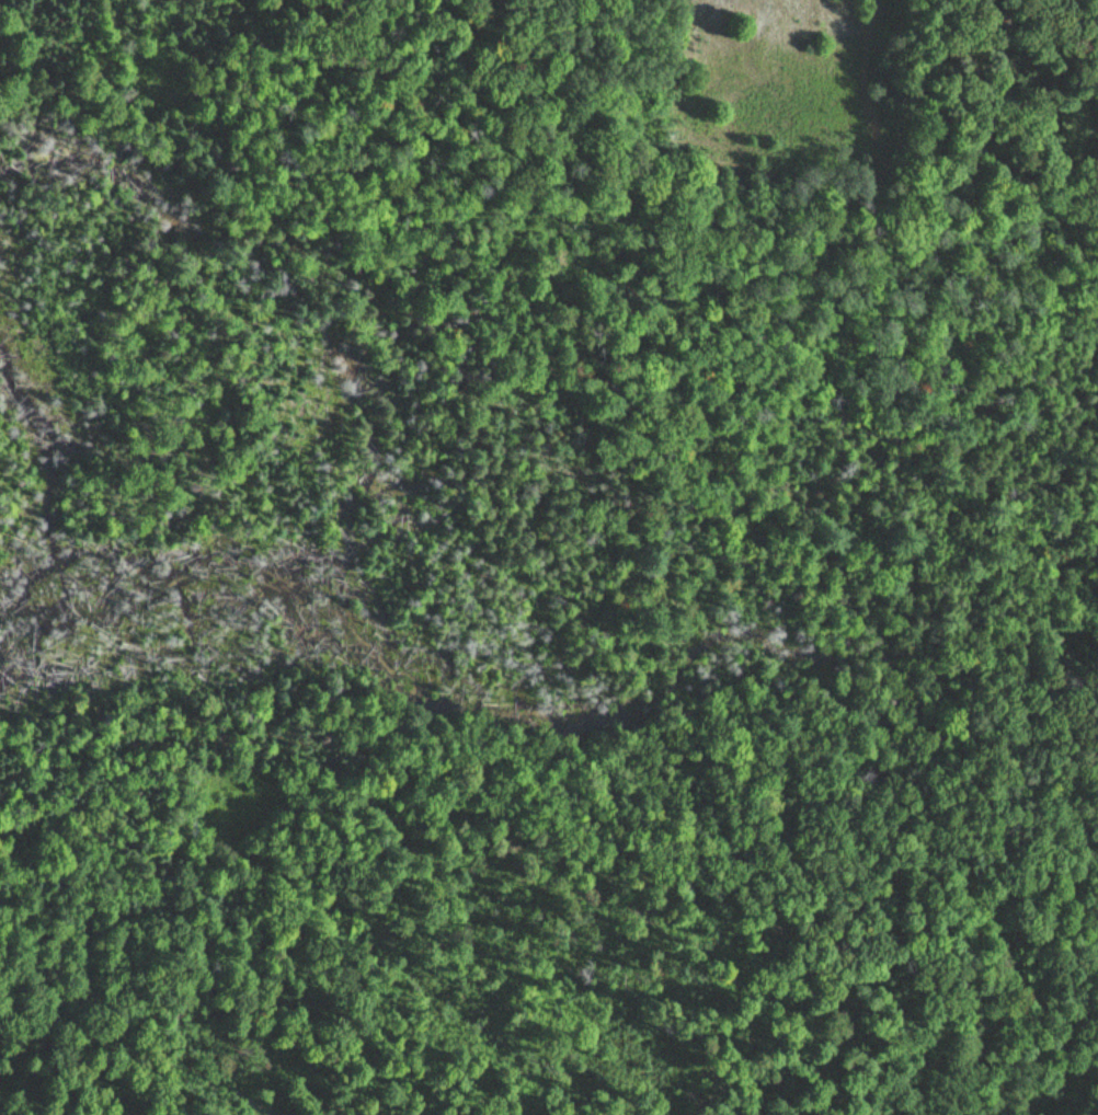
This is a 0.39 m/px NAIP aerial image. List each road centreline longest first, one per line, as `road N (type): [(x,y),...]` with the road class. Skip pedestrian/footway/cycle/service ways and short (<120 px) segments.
road 1 (track): [(875,0),(881,174),(817,399)]

